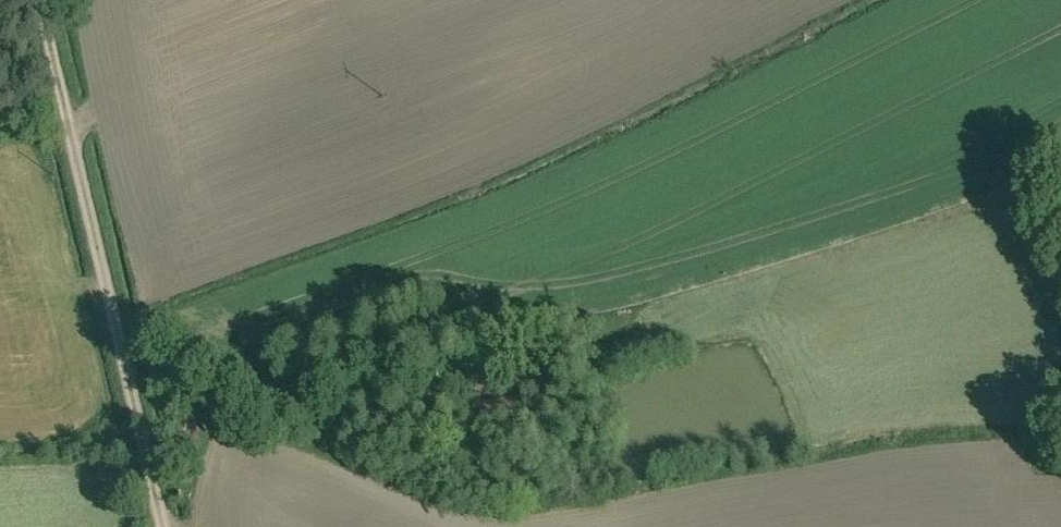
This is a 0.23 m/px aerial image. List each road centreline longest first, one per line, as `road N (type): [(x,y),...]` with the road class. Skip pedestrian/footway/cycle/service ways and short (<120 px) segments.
road 1 (track): [(41,0),(165,526)]

